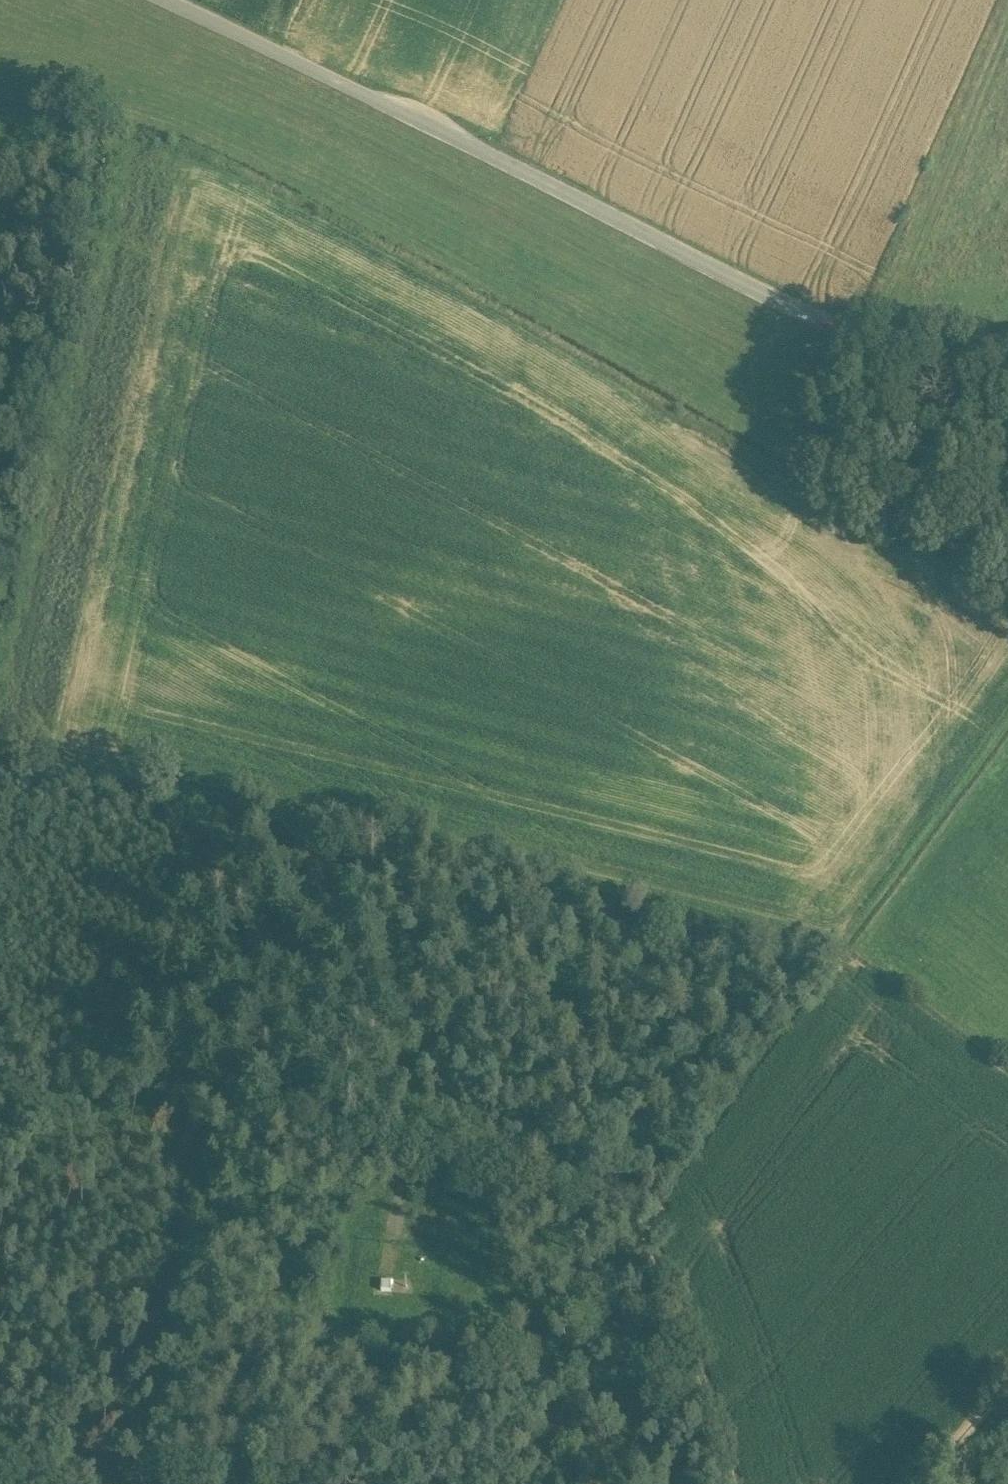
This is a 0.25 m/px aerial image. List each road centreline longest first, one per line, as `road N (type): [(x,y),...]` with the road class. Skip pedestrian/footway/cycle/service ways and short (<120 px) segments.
road 1 (unclassified): [(1007,354),(922,349),(832,327),(167,0)]
road 2 (track): [(0,1048),(582,1202),(614,1226)]
road 3 (track): [(614,1226),(289,1483)]
road 4 (track): [(614,1226),(739,1483)]
road 5 (track): [(924,1483),(1007,1390)]

